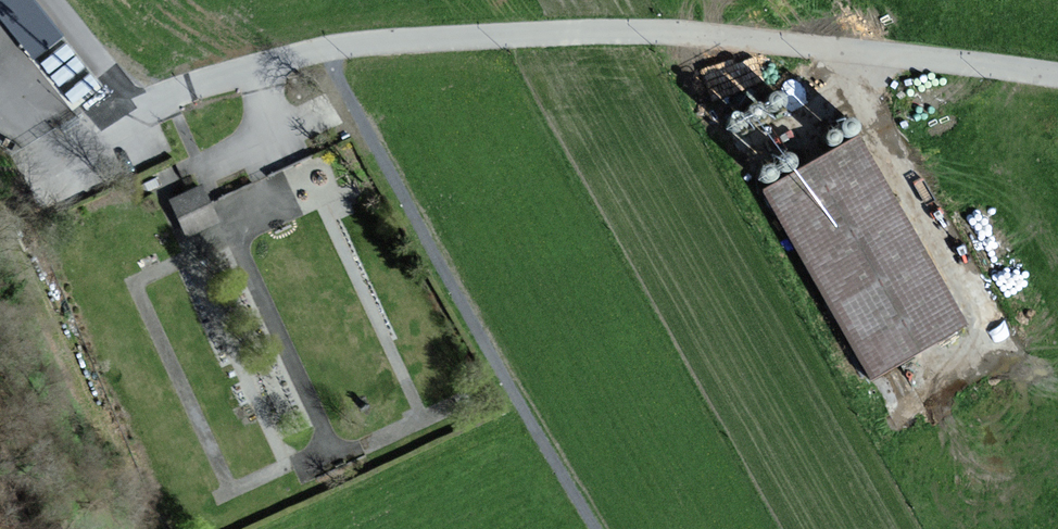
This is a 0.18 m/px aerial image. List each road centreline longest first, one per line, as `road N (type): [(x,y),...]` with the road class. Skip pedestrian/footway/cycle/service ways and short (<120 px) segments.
road 1 (residential): [(83,133),(283,58),(460,37),(699,36),(1057,77)]
road 2 (track): [(326,49),(482,342),(596,528)]

